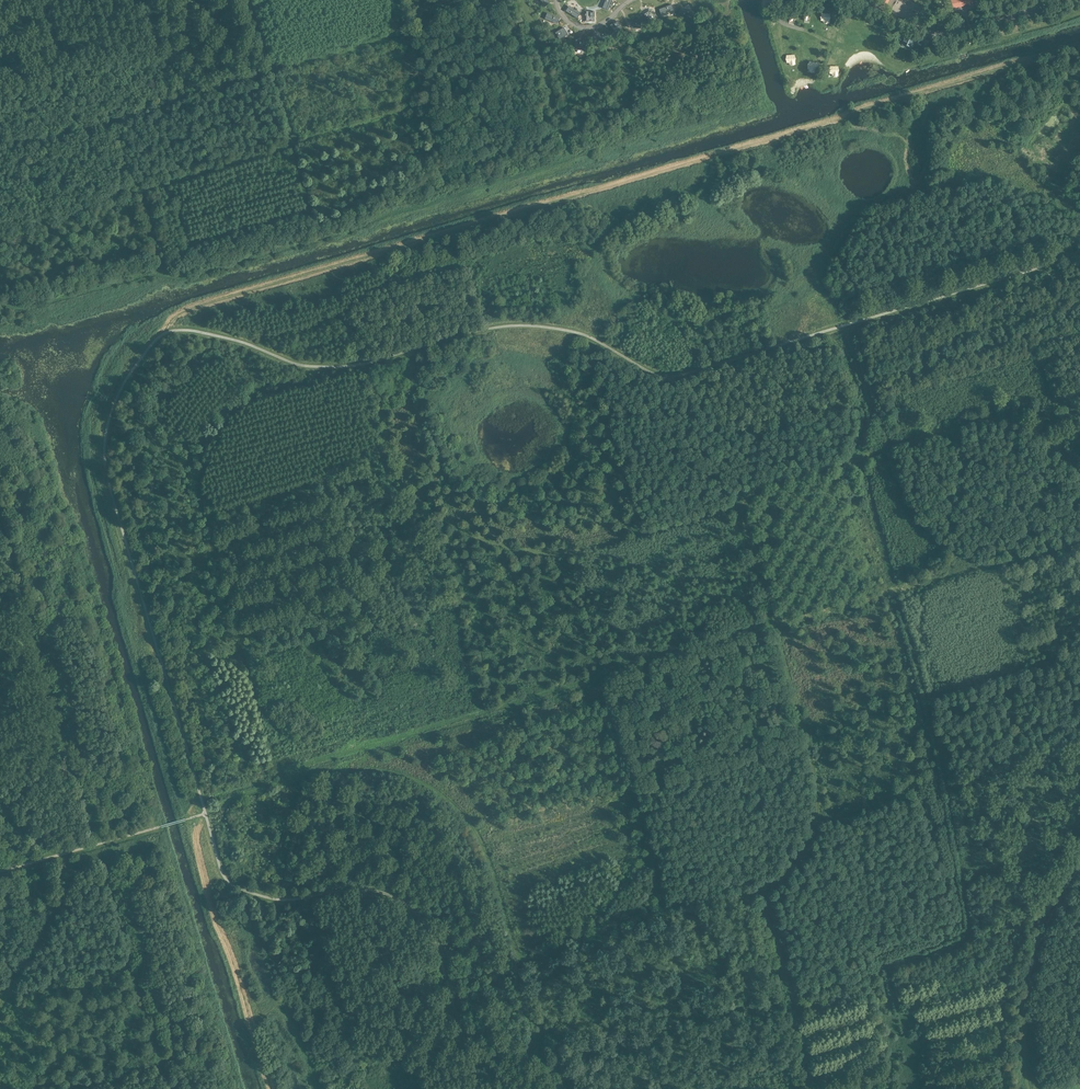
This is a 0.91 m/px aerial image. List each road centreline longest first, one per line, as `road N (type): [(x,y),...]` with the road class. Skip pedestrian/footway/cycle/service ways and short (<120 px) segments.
road 1 (track): [(818,1088),(769,926),(767,893),(795,867),(816,830),(814,774),(753,554),(748,498),(983,424),(1005,423),(1052,443),(1079,484)]
road 2 (track): [(0,144),(34,141),(272,72),(250,0)]
road 3 (track): [(145,187),(112,196),(0,178)]
road 4 (track): [(847,326),(890,448)]

